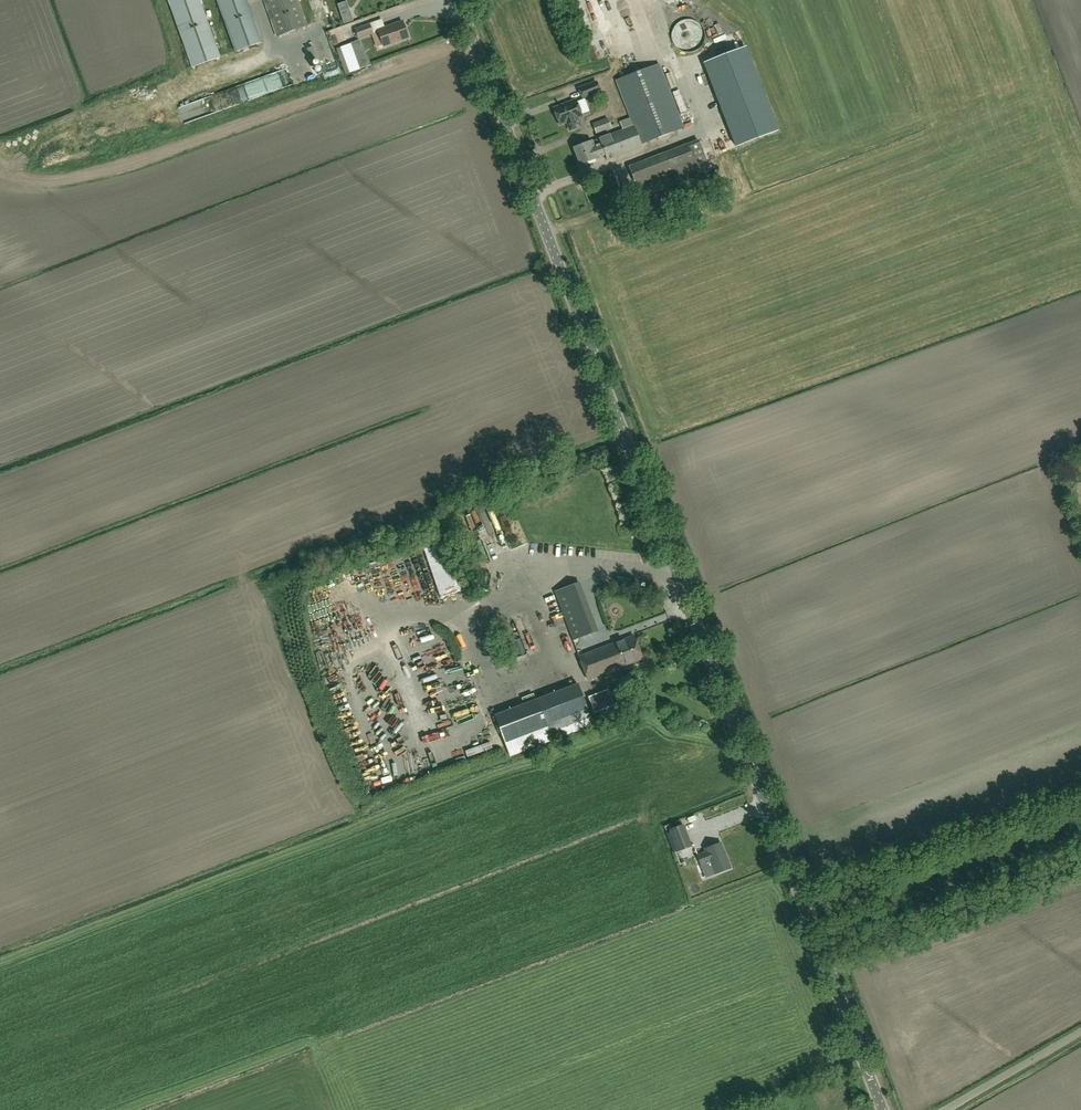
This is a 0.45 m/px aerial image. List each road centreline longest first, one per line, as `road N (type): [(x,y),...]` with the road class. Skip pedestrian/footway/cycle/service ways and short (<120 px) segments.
road 1 (unclassified): [(884,1109),(456,0)]
road 2 (unclassified): [(944,1109),(1080,1032)]

